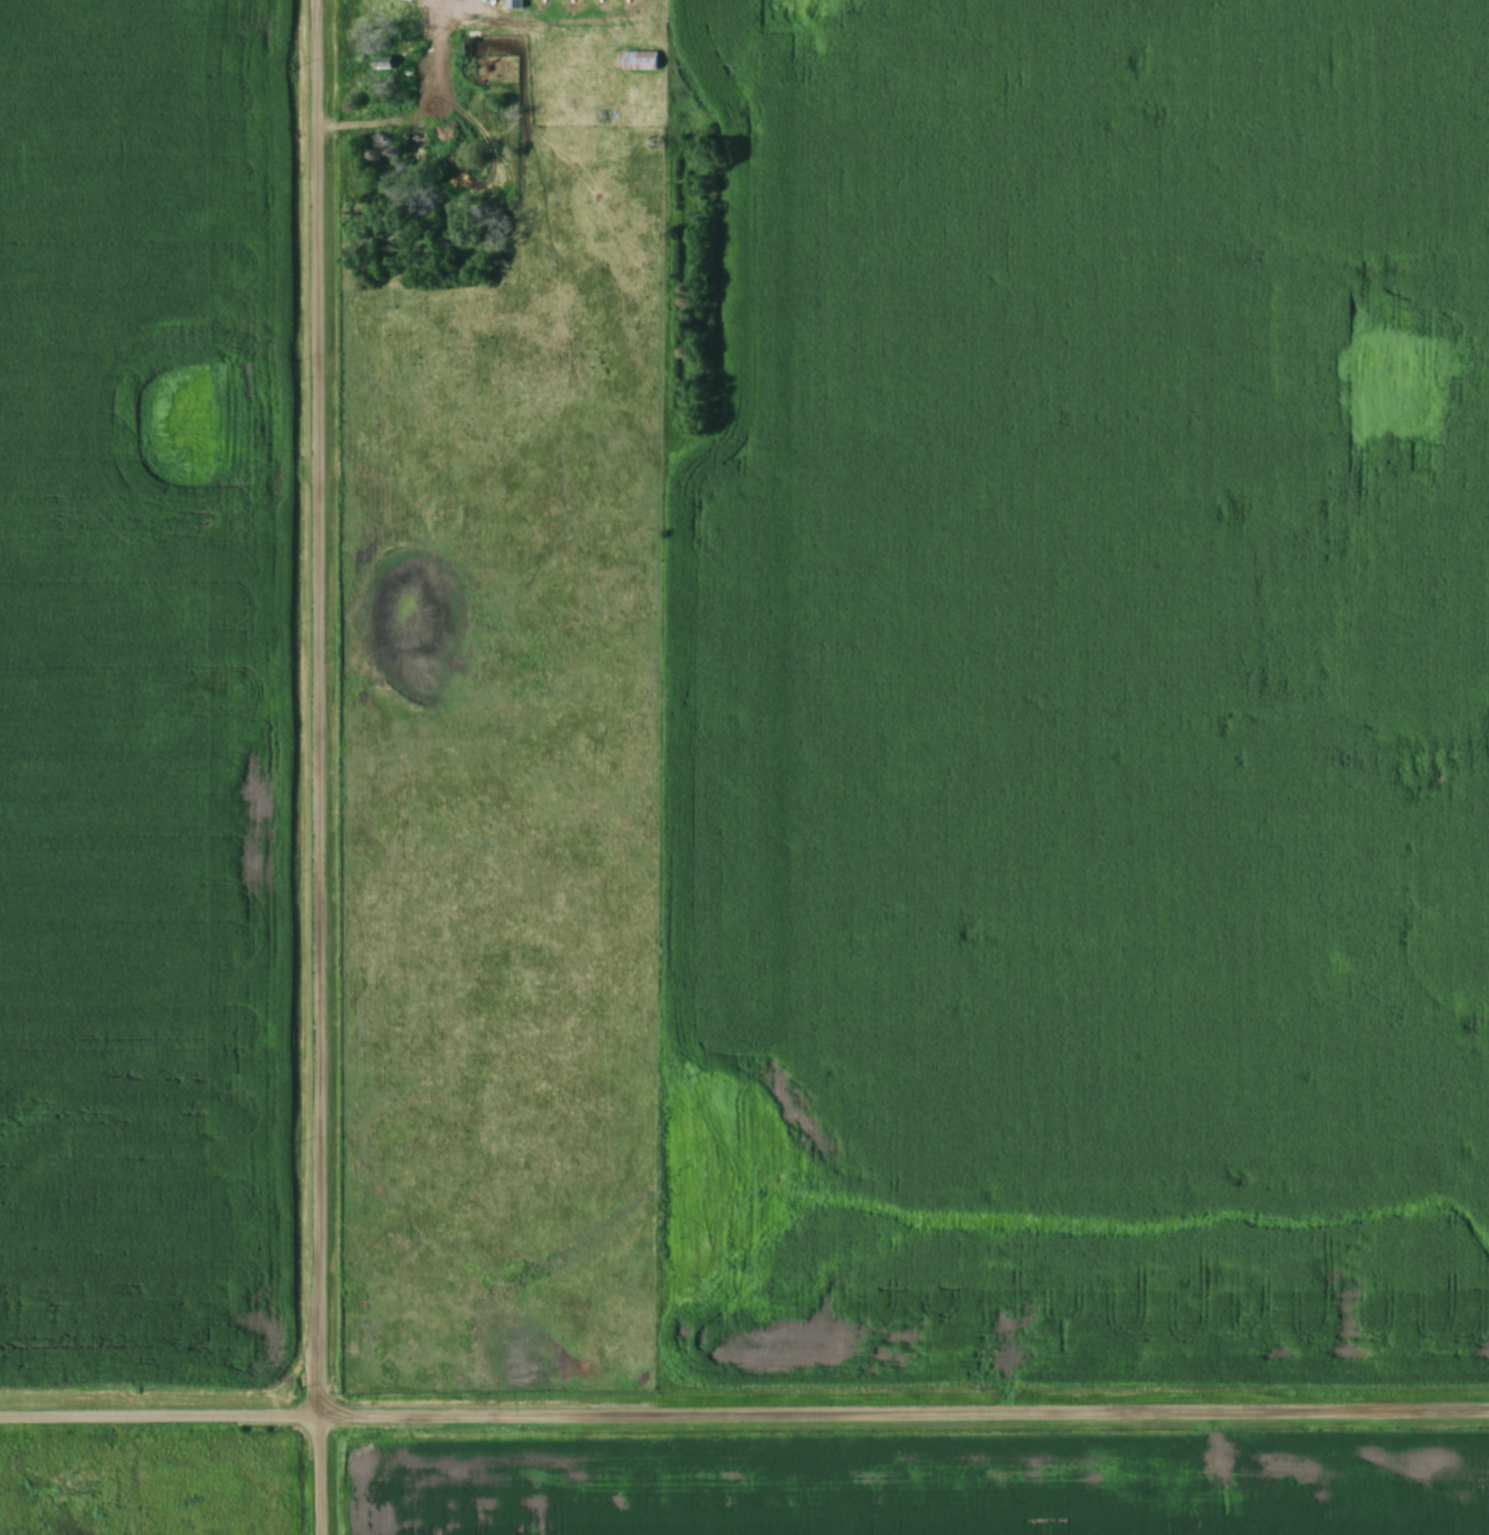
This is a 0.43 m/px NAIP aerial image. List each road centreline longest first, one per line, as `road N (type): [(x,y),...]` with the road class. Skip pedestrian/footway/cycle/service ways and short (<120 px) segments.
road 1 (residential): [(316,1534),(316,0)]
road 2 (residential): [(0,1415),(1488,1409)]

